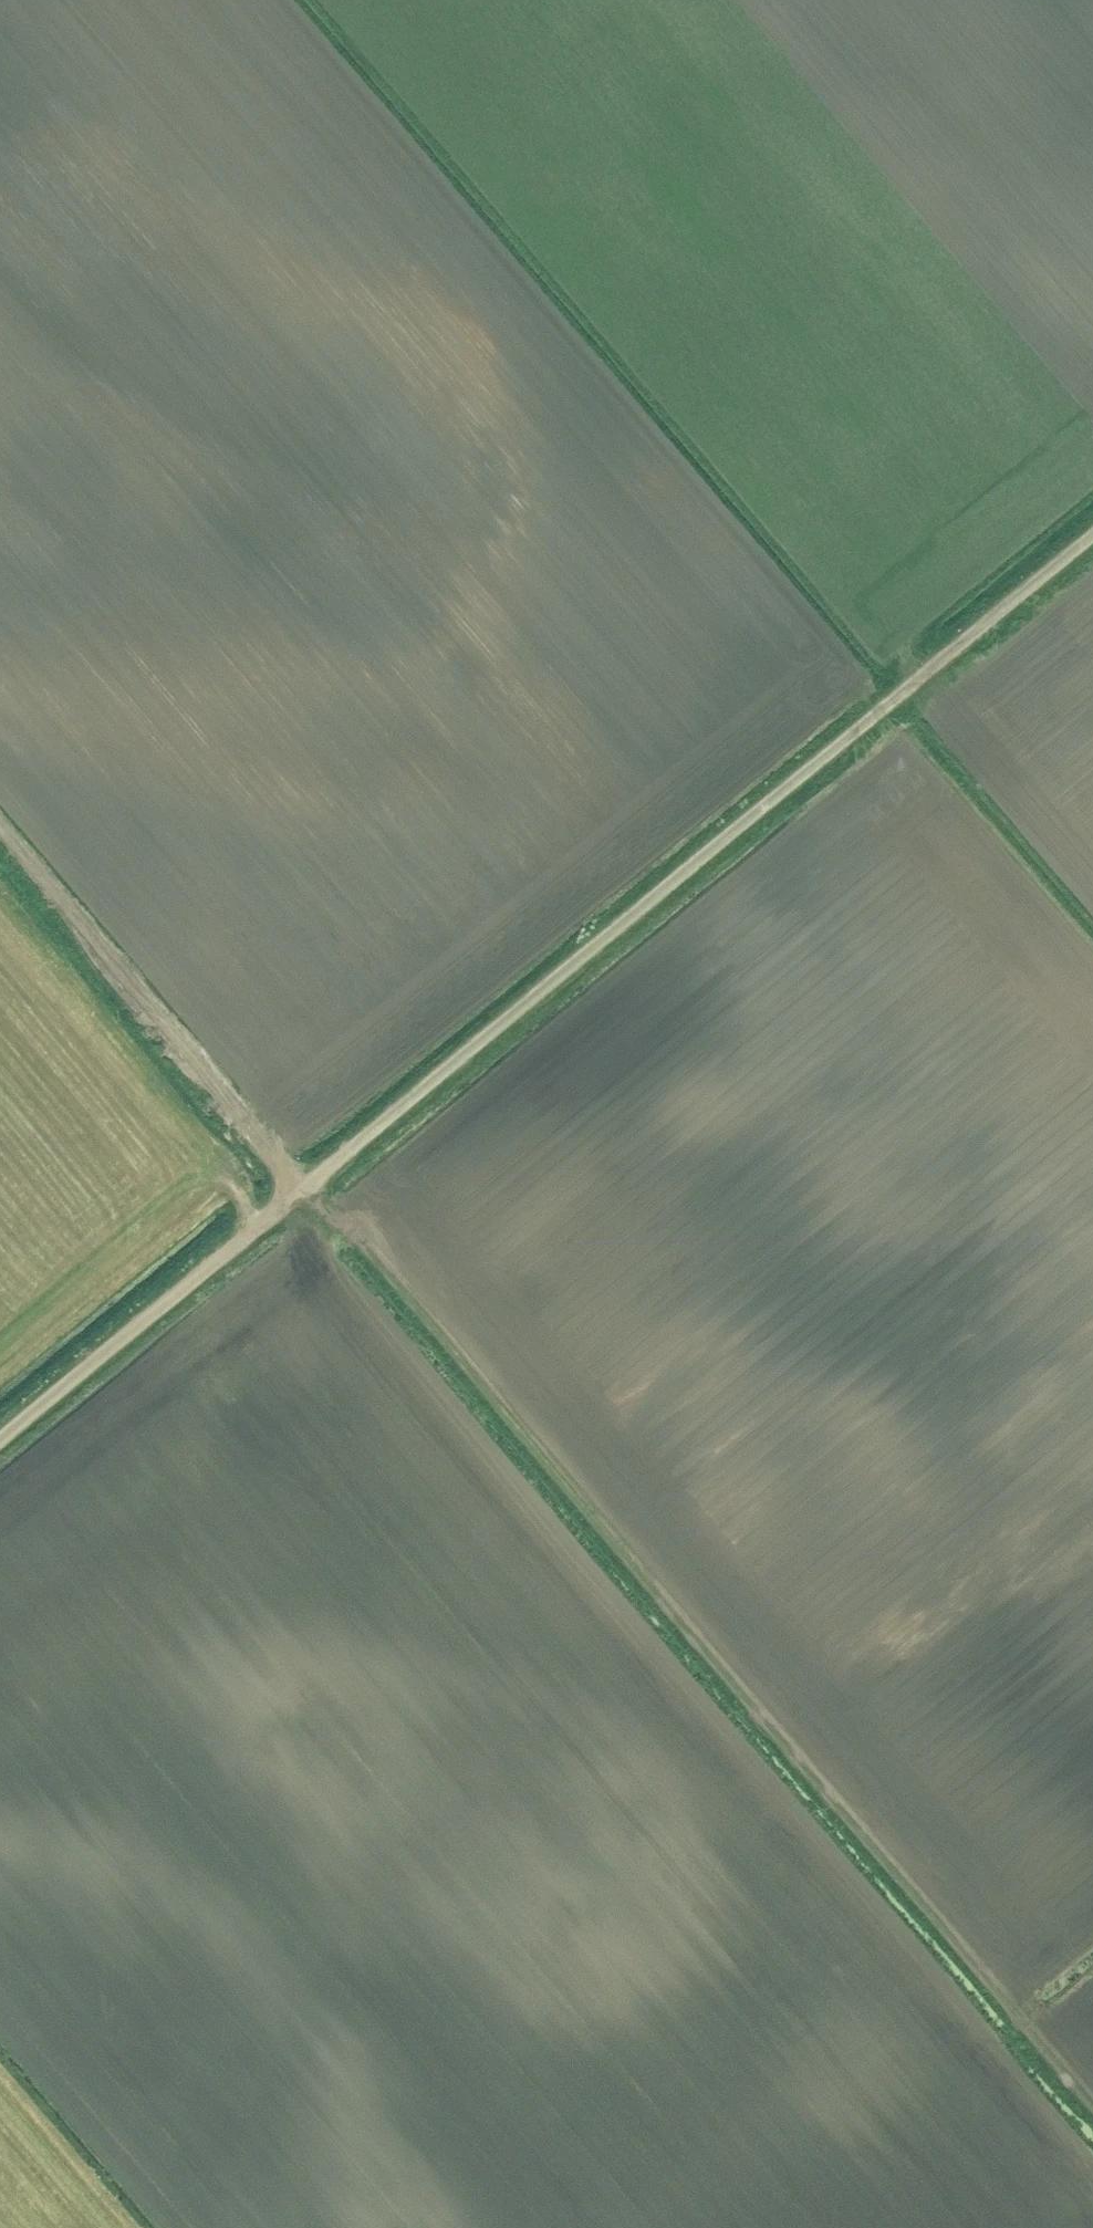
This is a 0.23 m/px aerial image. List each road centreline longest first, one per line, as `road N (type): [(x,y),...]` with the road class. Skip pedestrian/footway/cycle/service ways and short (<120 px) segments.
road 1 (unclassified): [(0,1436),(1092,538)]

